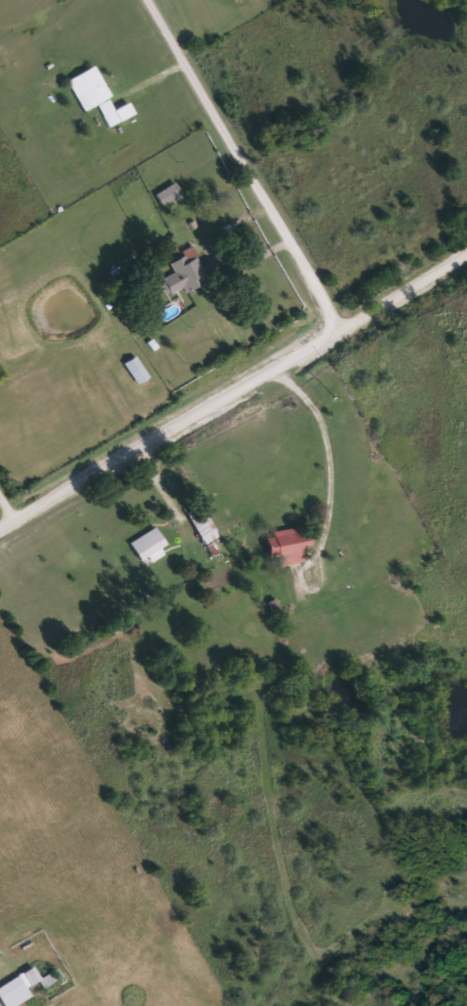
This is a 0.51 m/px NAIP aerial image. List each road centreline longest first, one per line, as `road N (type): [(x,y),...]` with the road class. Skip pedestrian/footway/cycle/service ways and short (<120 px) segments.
road 1 (residential): [(466,257),(0,527)]
road 2 (residential): [(149,0),(343,331)]
road 3 (residential): [(275,370),(310,396),(327,450),(310,579)]

